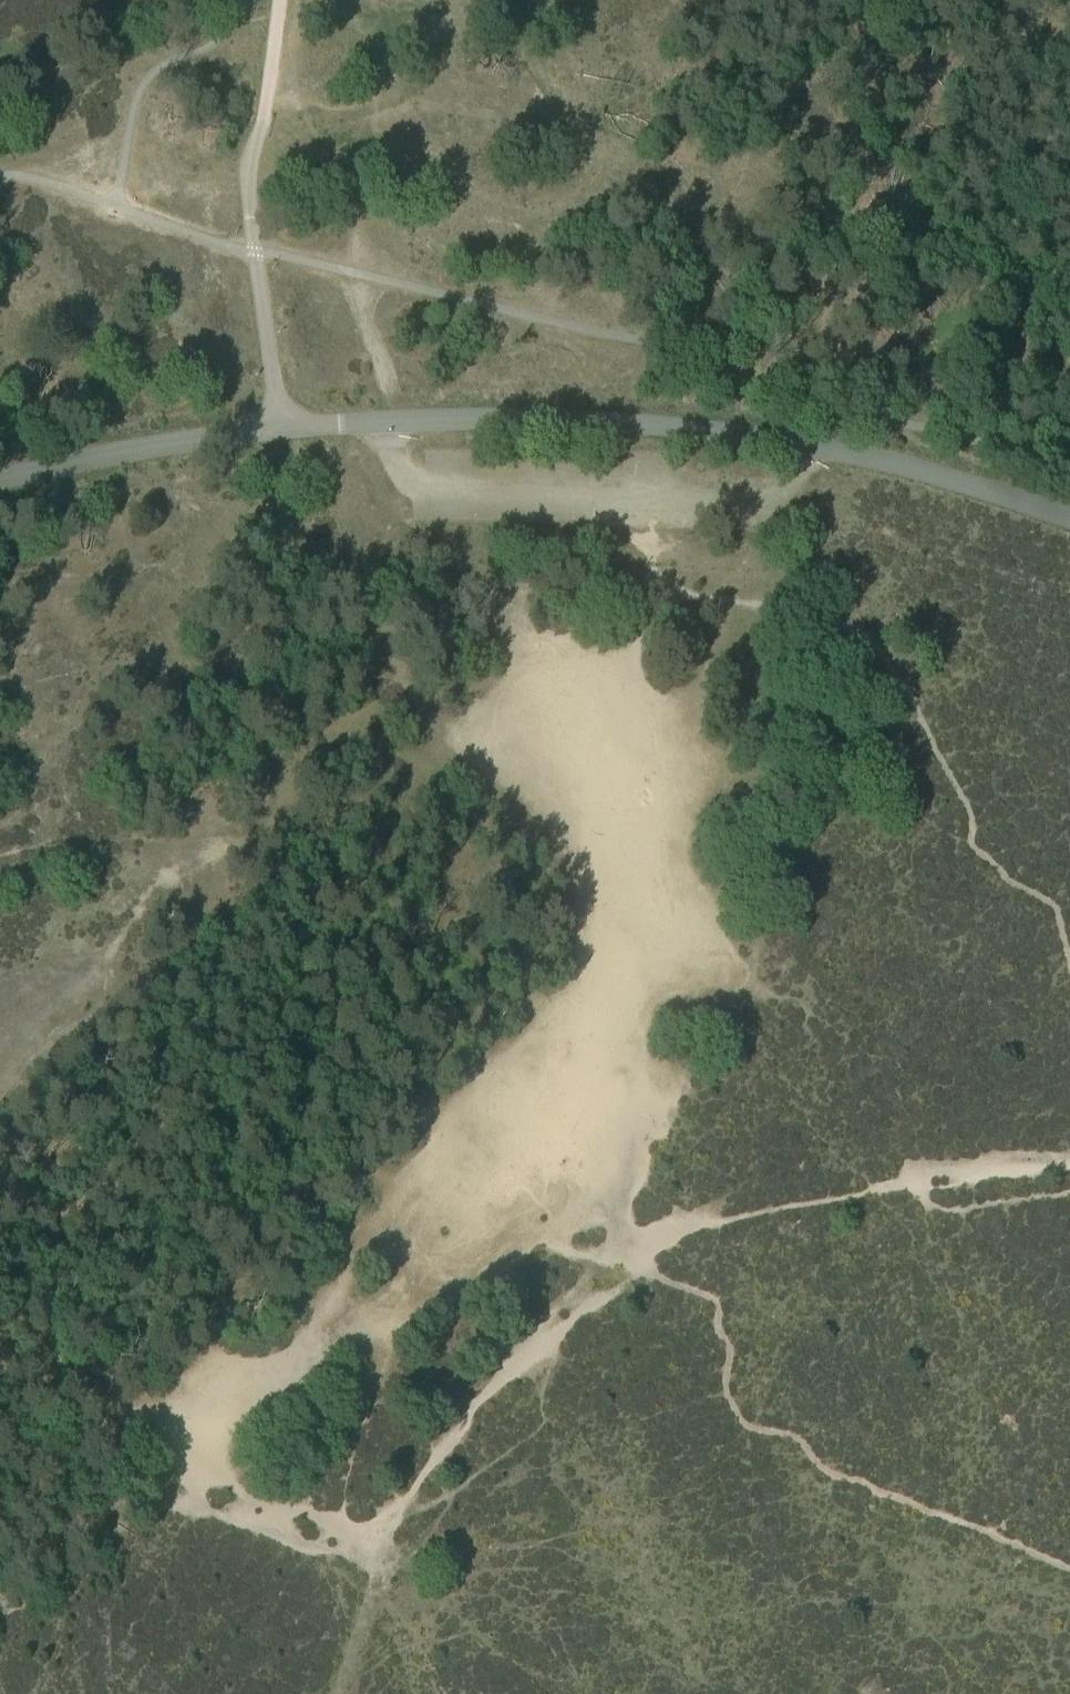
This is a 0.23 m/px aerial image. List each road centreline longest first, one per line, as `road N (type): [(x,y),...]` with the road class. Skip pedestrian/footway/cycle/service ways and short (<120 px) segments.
road 1 (unclassified): [(1069,519),(937,475),(796,442),(616,422),(390,425)]
road 2 (unclassified): [(279,432),(246,185),(261,129)]
road 3 (unclassified): [(0,483),(279,432)]
road 4 (track): [(282,0),(261,129),(354,109),(374,96)]

